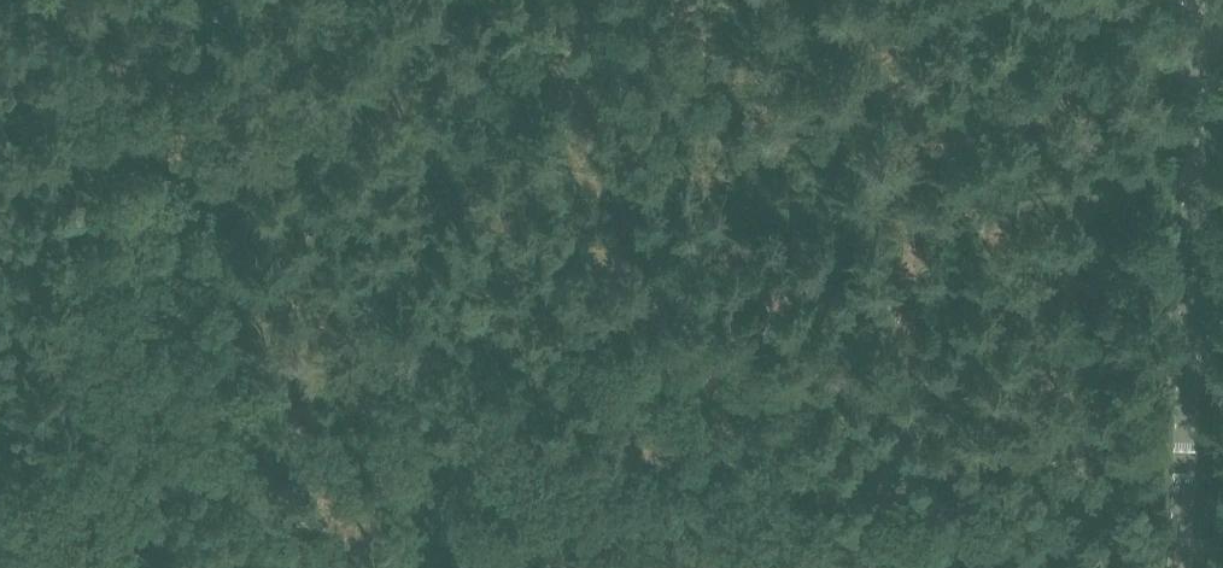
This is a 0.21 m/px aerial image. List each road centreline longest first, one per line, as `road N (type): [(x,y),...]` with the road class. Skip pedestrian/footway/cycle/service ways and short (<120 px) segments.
road 1 (unclassified): [(1182,567),(1193,0)]

